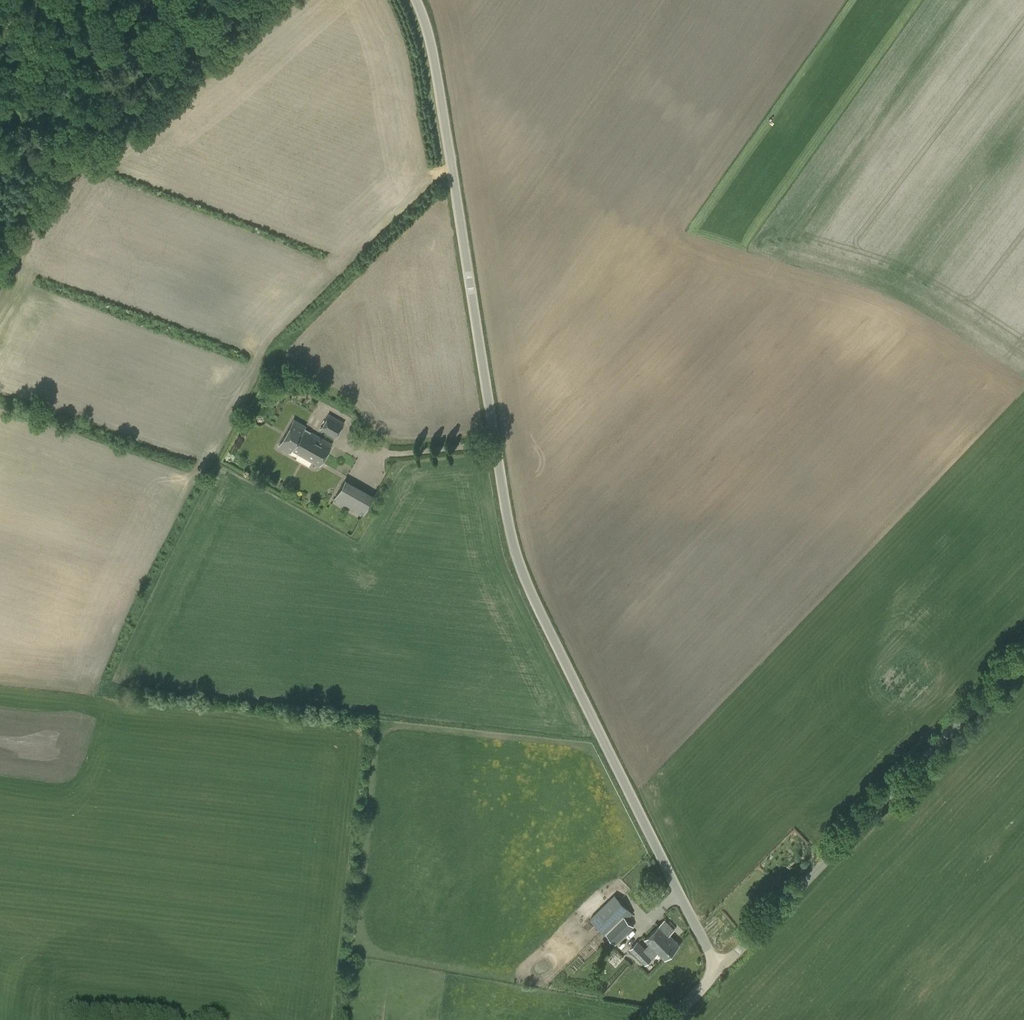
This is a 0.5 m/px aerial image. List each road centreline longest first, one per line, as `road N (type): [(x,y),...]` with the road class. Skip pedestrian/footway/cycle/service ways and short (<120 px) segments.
road 1 (unclassified): [(718,968),(514,550),(429,38),(416,0)]
road 2 (unclassified): [(718,968),(1023,660)]

